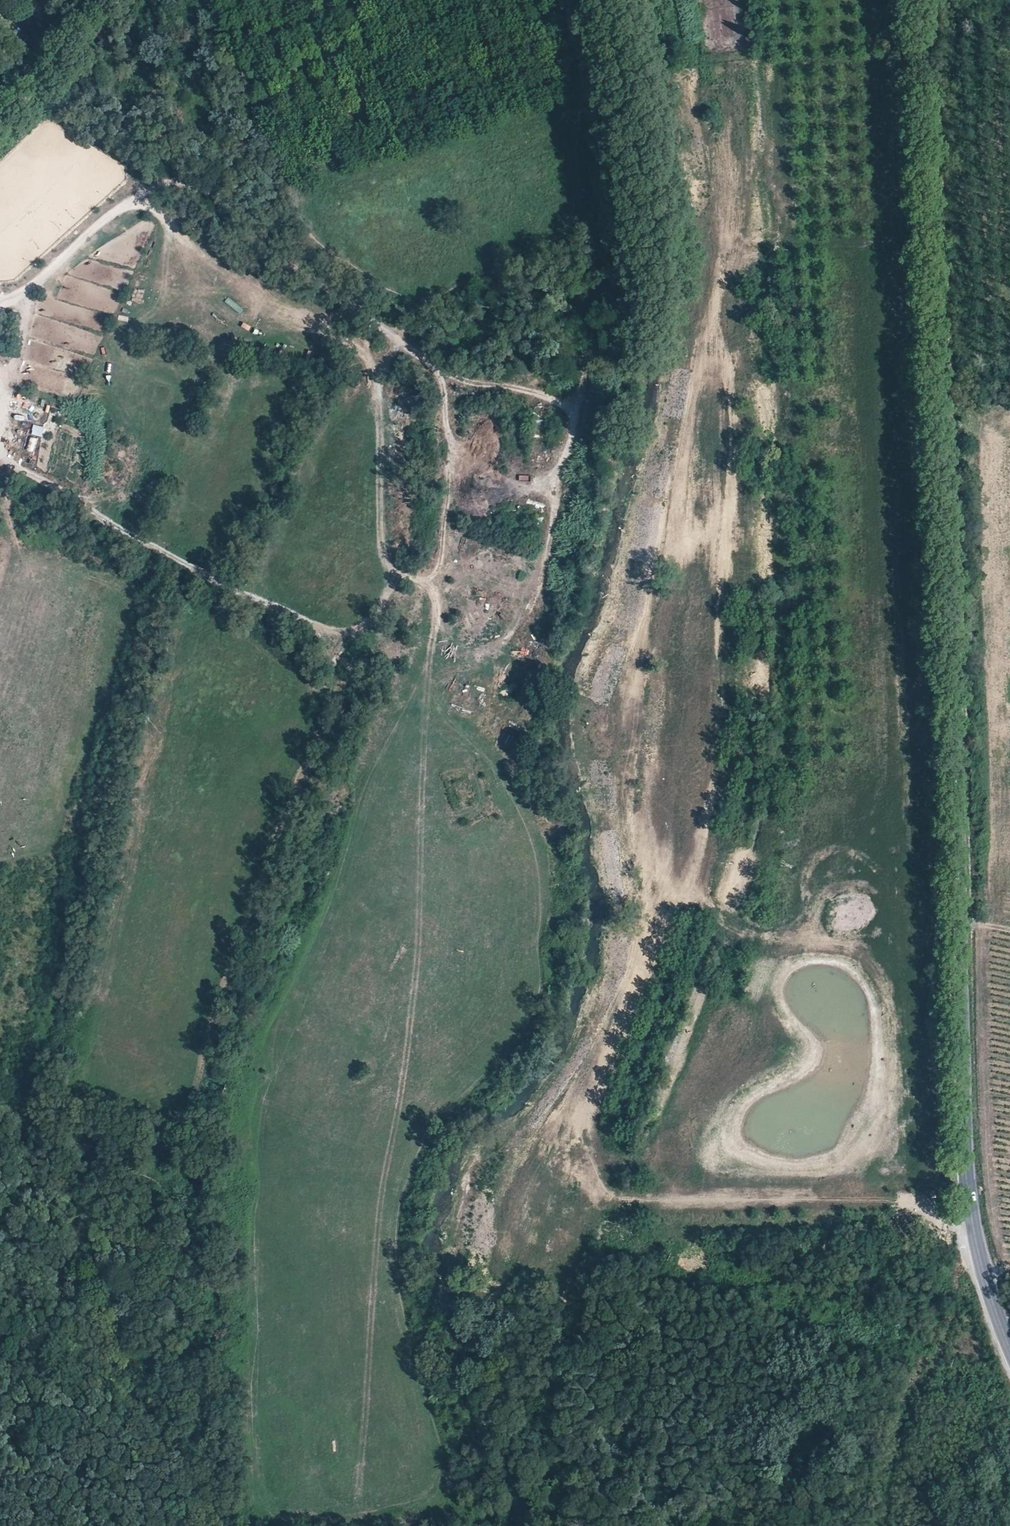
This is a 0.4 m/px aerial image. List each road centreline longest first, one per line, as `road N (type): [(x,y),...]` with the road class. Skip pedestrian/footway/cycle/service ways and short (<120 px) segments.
road 1 (tertiary): [(1009,1345),(970,1206),(962,1120),(965,627),(923,0)]
road 2 (unclassified): [(120,0),(0,119)]

